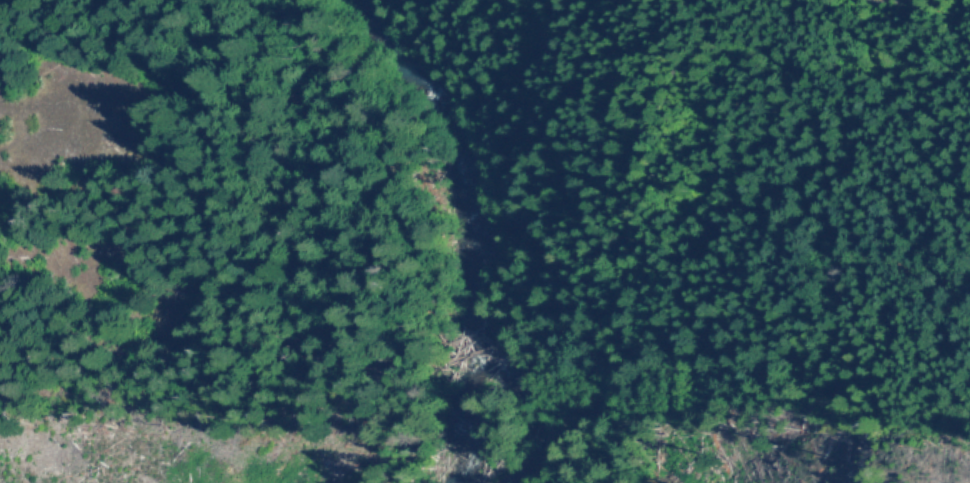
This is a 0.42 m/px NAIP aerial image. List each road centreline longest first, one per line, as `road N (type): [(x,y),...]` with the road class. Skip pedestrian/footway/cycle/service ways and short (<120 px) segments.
road 1 (track): [(969,333),(778,326)]

